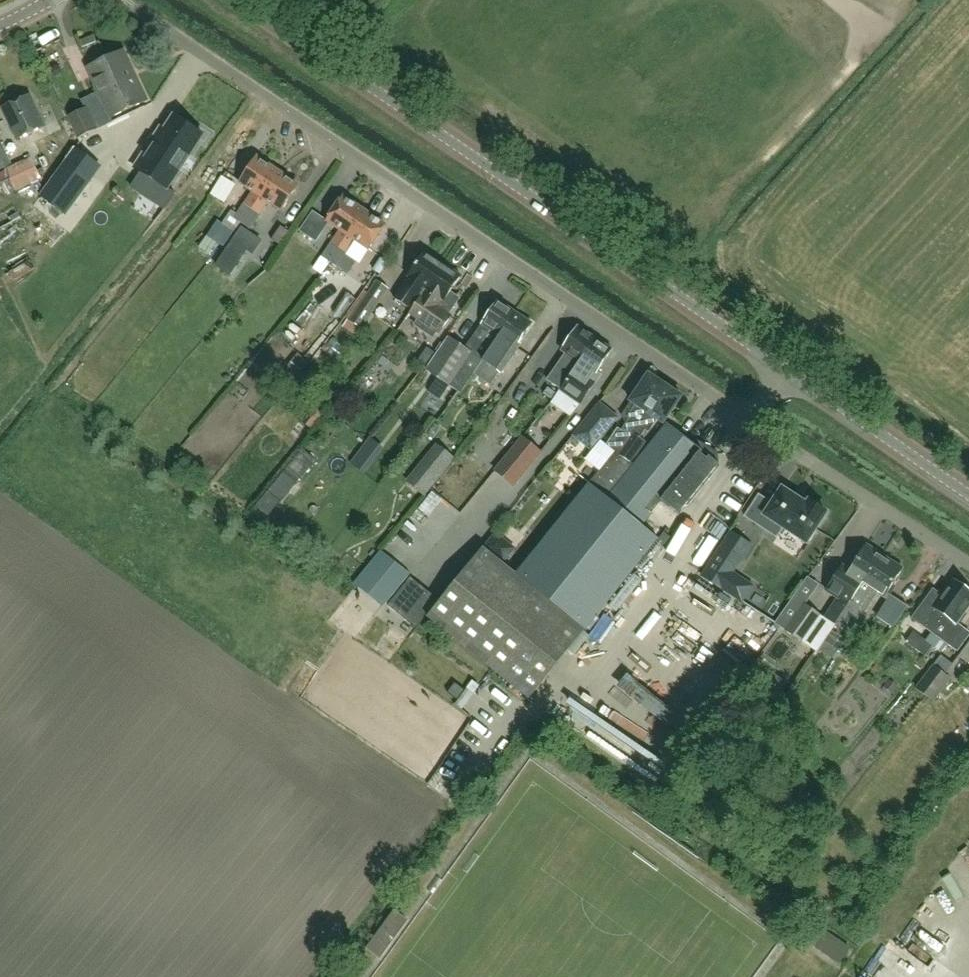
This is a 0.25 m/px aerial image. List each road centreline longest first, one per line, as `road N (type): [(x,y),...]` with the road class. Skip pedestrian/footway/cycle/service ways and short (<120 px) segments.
road 1 (residential): [(744,424),(125,0)]
road 2 (tertiary): [(783,369),(239,0)]
road 3 (residential): [(968,567),(744,424)]
road 4 (tertiary): [(968,499),(783,369)]

